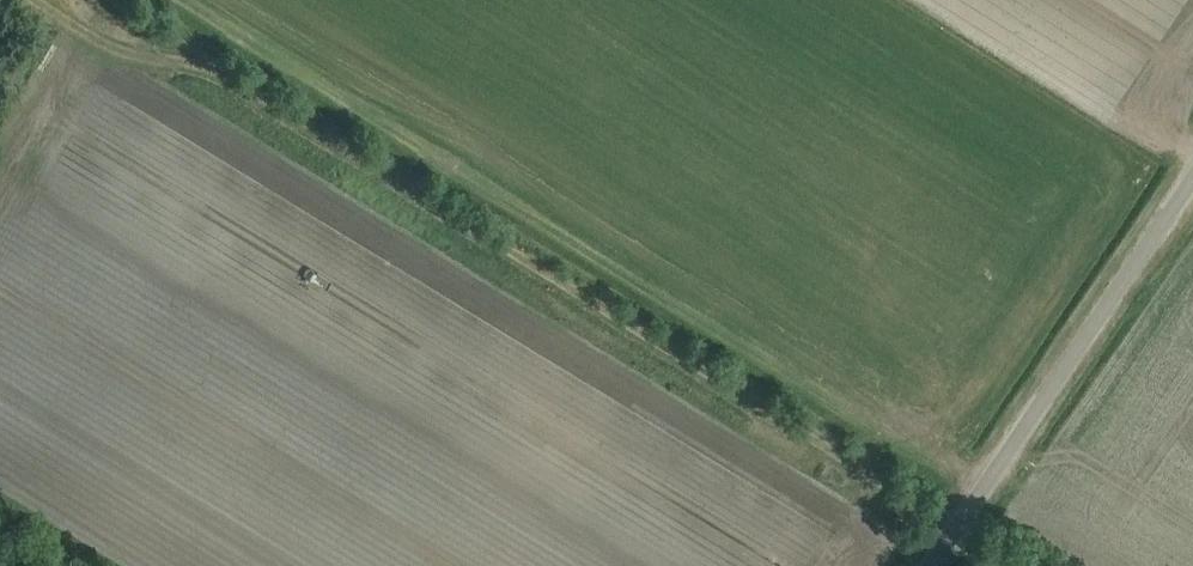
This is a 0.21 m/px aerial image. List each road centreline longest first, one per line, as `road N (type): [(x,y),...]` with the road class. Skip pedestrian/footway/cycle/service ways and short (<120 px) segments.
road 1 (unclassified): [(931,565),(1192,176)]

